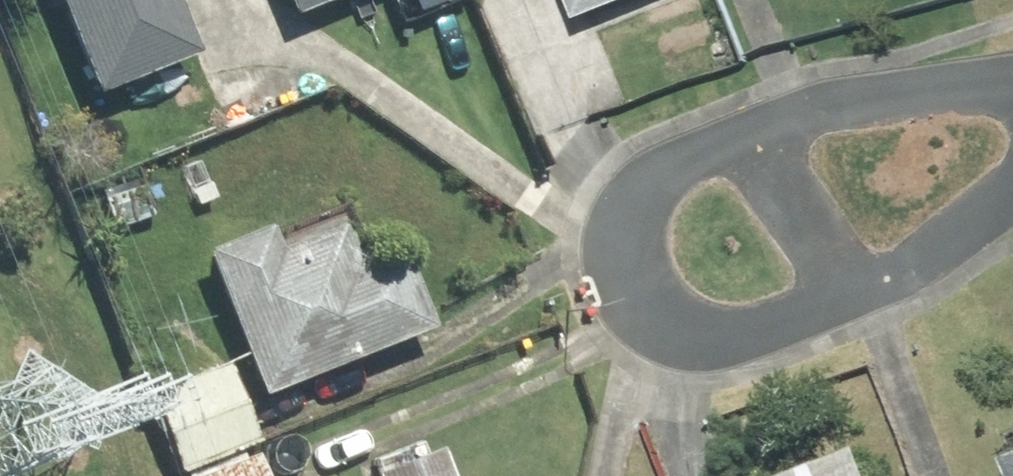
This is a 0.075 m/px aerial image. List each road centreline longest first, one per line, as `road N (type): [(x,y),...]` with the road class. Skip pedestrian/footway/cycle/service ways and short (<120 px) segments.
road 1 (residential): [(750,146),(666,189),(642,236),(649,302),(680,336),(710,350),(847,307)]
road 2 (residential): [(1012,79),(857,101),(750,146)]
road 3 (residential): [(847,307),(921,270),(1012,197)]
road 4 (residential): [(750,146),(847,307)]

